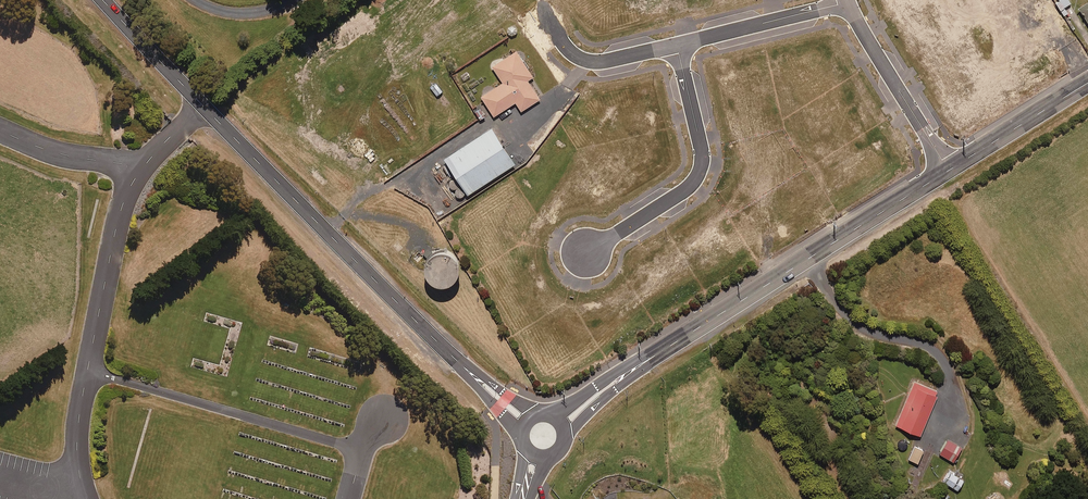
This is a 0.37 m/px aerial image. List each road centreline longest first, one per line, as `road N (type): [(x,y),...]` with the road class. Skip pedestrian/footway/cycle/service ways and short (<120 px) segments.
road 1 (secondary): [(949,170),(608,386),(560,426)]
road 2 (residential): [(528,422),(203,106)]
road 3 (unclassified): [(147,161),(116,228),(79,415),(87,498)]
road 4 (residential): [(676,46),(702,151),(698,175),(586,253)]
road 5 (residential): [(949,170),(848,4)]
road 6 (residential): [(676,46),(848,4)]
road 7 (secondary): [(1087,82),(949,170)]
road 8 (unclassified): [(147,161),(63,154),(0,130)]
road 9 (residential): [(203,106),(103,0)]
road 10 (residential): [(561,41),(592,61),(676,46)]

